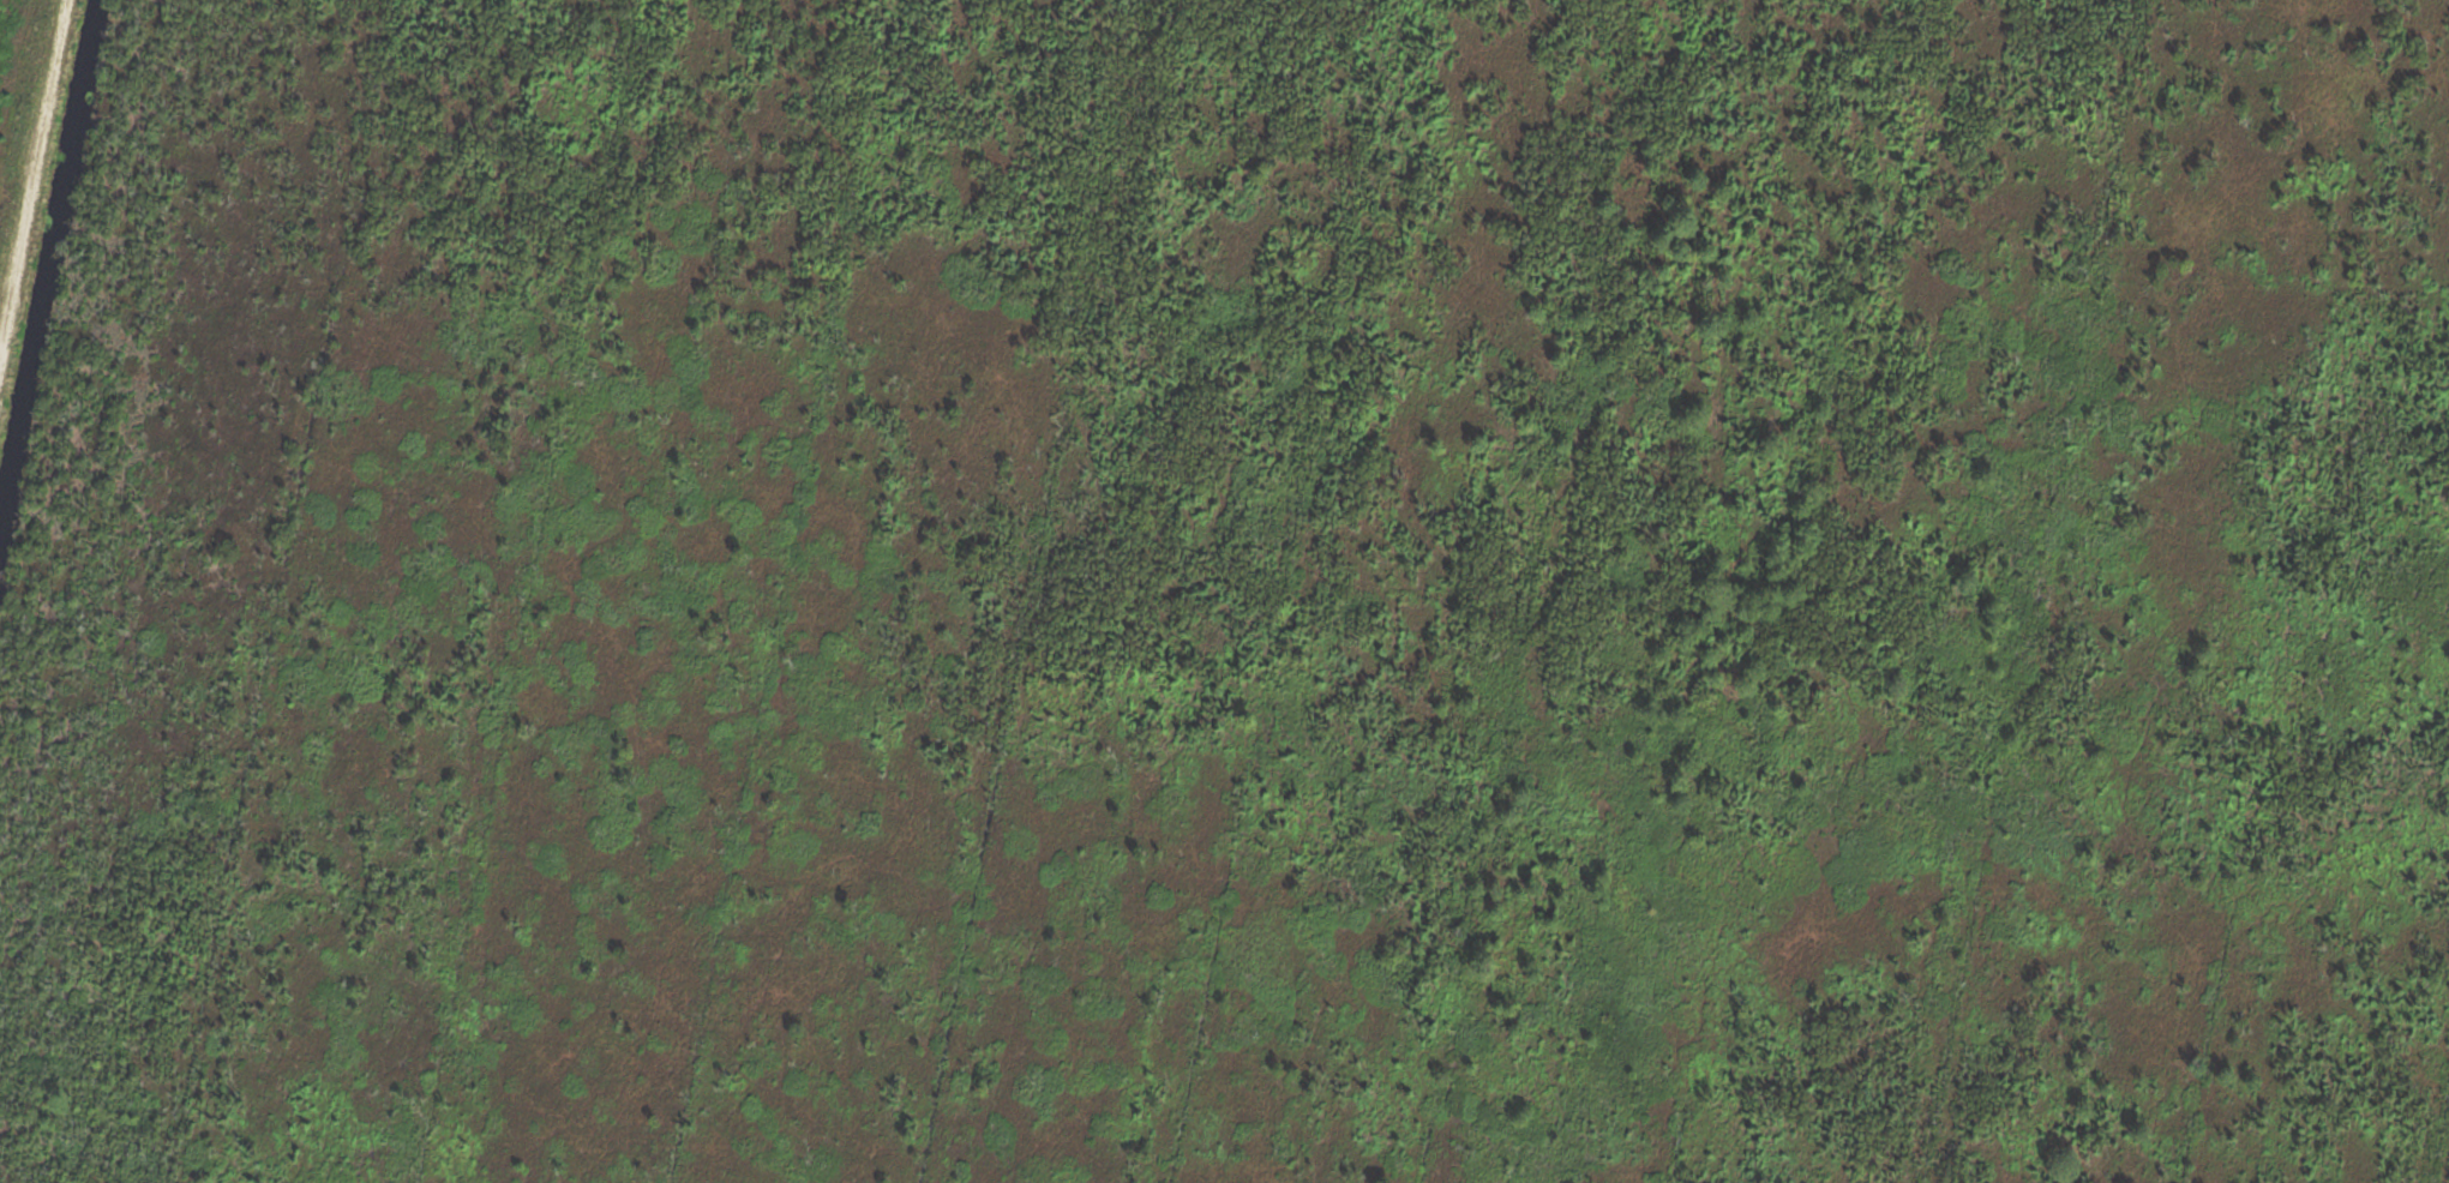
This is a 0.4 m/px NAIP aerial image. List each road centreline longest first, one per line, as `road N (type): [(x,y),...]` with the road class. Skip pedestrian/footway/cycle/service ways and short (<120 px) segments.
road 1 (track): [(0,389),(73,0)]

